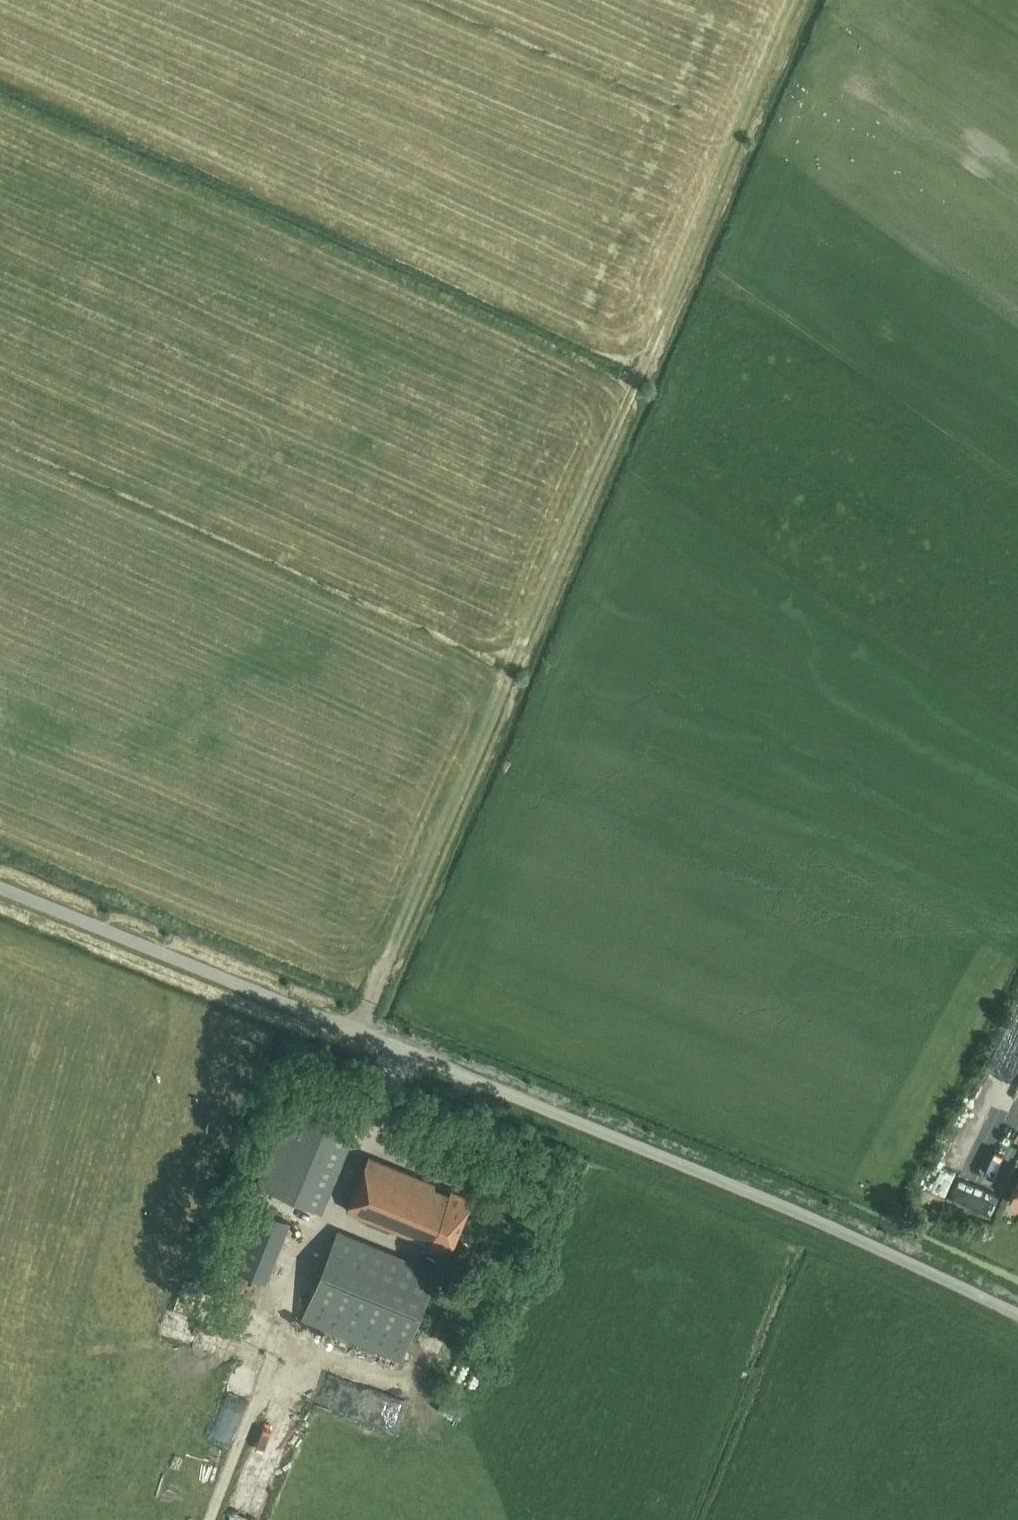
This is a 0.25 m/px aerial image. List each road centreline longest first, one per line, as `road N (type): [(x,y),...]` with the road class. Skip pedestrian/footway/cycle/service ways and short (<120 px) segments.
road 1 (unclassified): [(1017,1329),(0,889)]

